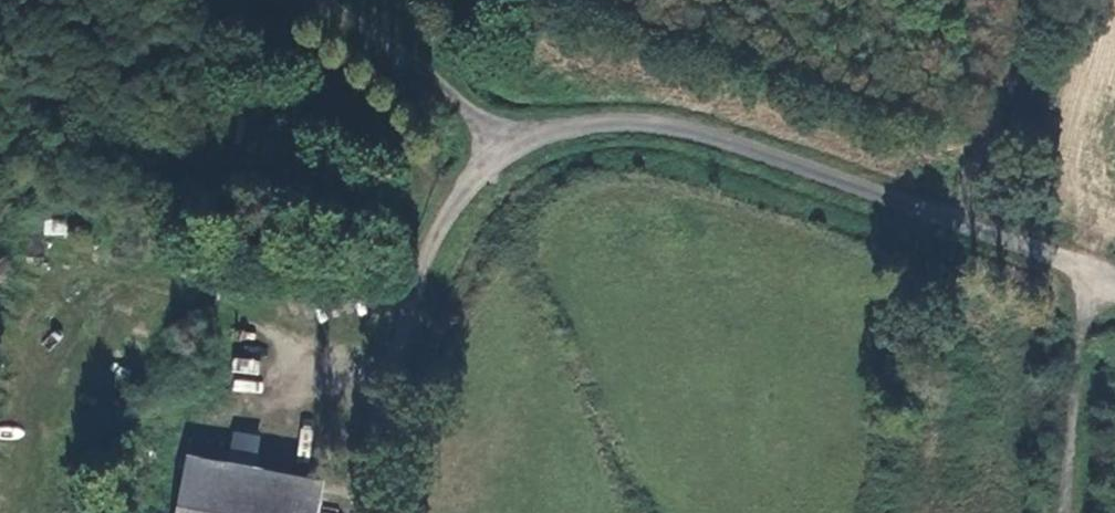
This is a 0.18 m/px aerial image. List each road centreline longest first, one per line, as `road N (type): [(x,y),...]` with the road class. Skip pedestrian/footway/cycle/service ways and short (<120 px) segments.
road 1 (unclassified): [(1114,280),(677,128),(552,127),(505,144),(468,181),(430,251),(384,395)]
road 2 (track): [(1012,0),(959,222)]

